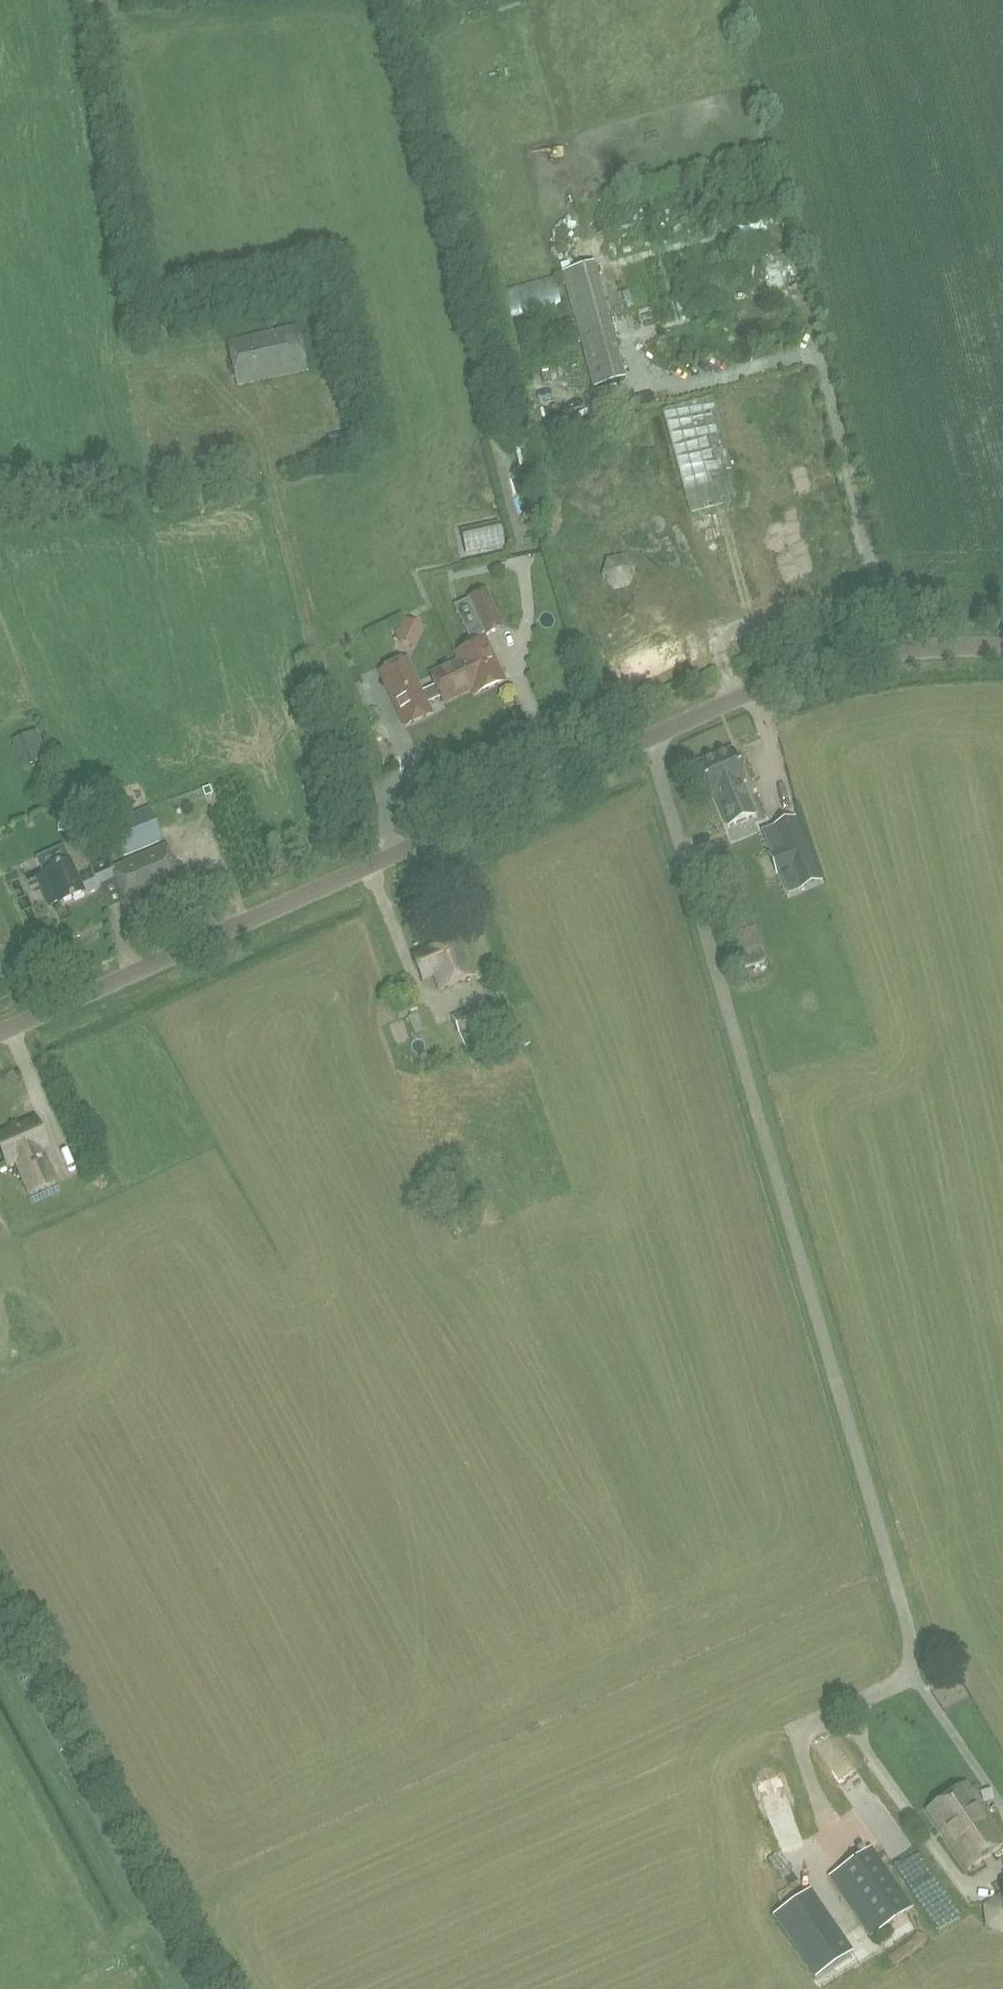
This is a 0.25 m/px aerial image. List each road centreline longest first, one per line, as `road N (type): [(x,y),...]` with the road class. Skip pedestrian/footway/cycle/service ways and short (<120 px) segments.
road 1 (tertiary): [(0,1037),(650,740),(844,665),(948,643),(1002,643)]
road 2 (unclassified): [(197,1988),(0,1635)]

